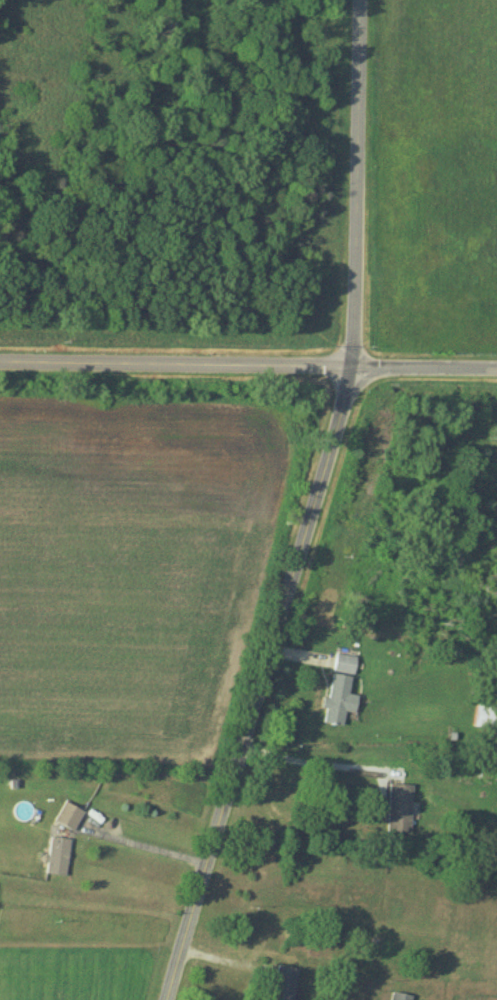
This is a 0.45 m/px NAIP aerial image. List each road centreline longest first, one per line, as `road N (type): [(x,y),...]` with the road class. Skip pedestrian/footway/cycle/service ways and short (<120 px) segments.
road 1 (tertiary): [(167,999),(350,364)]
road 2 (residential): [(0,360),(496,370)]
road 3 (residential): [(350,364),(355,0)]

